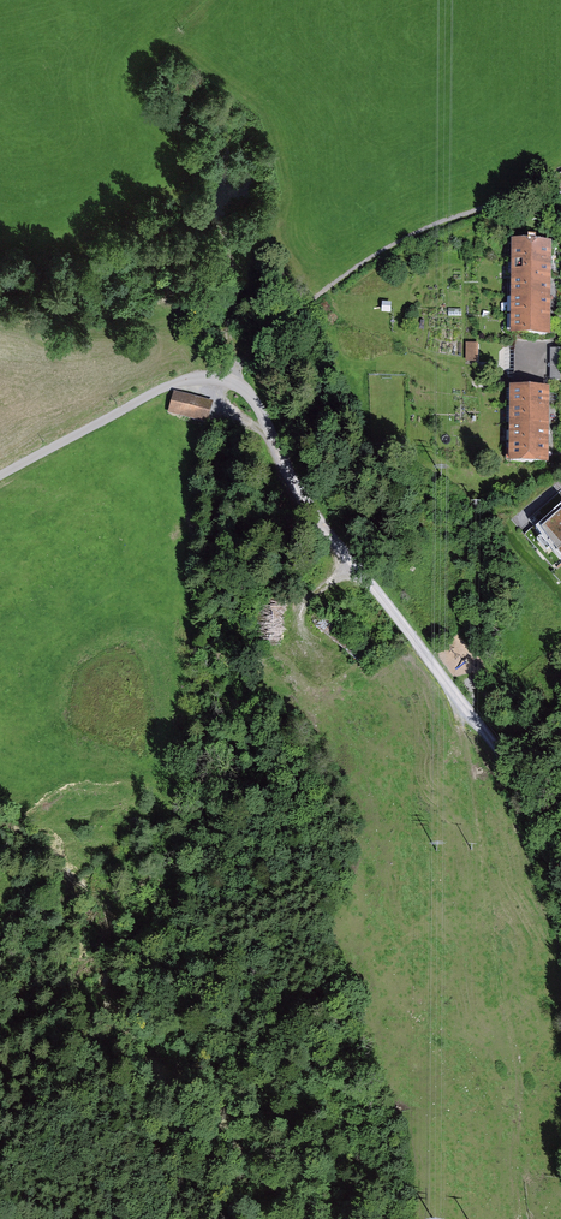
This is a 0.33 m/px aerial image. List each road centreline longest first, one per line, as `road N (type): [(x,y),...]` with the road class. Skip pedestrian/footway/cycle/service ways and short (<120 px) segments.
road 1 (track): [(560,869),(510,764),(343,545),(255,402),(234,383),(200,377),(159,390),(0,476)]
road 2 (track): [(460,700),(497,964),(521,1068),(514,1179),(520,1214)]
road 3 (track): [(307,302),(234,383),(226,321),(235,283),(231,258),(175,205)]
road 4 (track): [(354,560),(305,611),(308,644),(323,668)]

